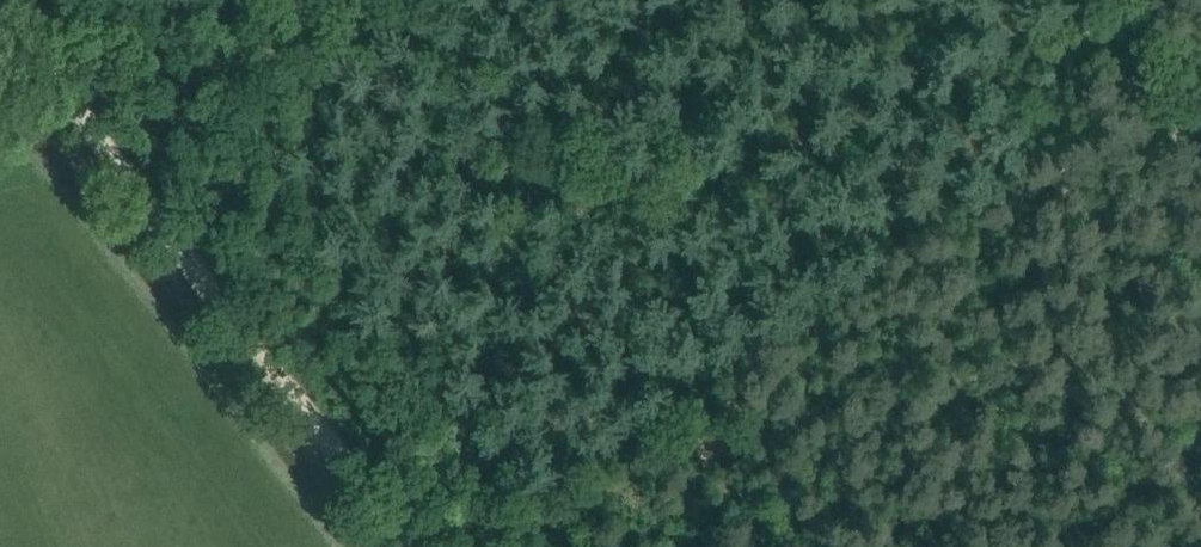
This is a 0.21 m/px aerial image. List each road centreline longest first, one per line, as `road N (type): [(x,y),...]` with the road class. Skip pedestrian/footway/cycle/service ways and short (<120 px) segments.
road 1 (track): [(26,0),(125,157),(431,546)]
road 2 (track): [(1068,0),(1200,94)]

